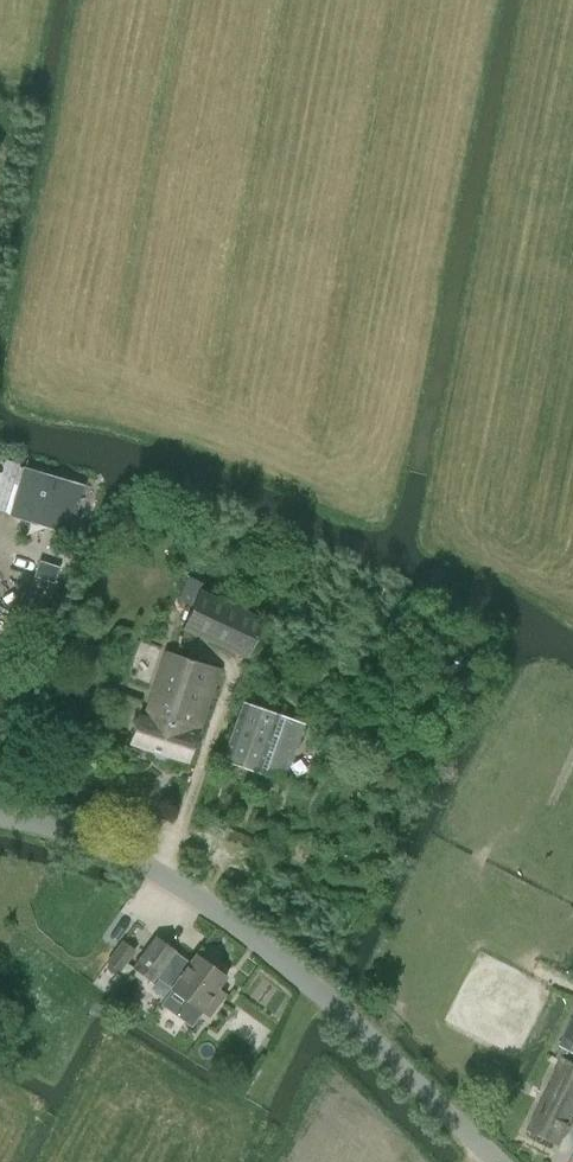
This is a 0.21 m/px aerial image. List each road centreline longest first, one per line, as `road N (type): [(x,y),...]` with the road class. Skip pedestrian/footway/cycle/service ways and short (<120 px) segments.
road 1 (unclassified): [(496,1161),(319,990),(210,905),(58,826),(0,815)]

